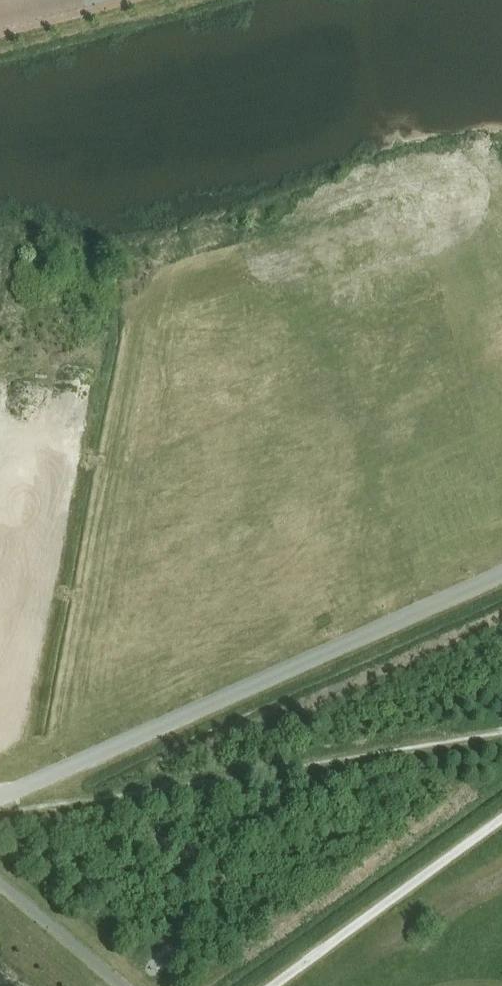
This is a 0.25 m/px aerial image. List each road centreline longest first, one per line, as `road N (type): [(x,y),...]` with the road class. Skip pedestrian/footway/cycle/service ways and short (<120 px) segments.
road 1 (residential): [(501,573),(0,797)]

